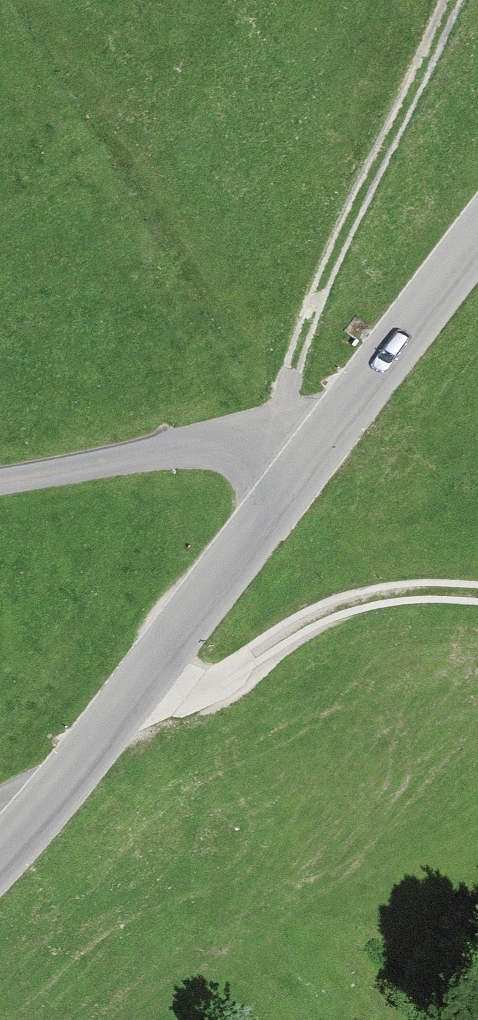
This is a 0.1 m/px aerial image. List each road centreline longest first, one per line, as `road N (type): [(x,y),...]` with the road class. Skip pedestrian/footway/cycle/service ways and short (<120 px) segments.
road 1 (track): [(298,470),(288,401),(297,341),(418,85),(446,0)]
road 2 (tertiary): [(298,470),(119,718),(0,848)]
road 3 (track): [(119,718),(351,611),(477,597)]
road 4 (unclassified): [(298,470),(241,444),(0,474)]
road 5 (tertiary): [(477,232),(298,470)]

